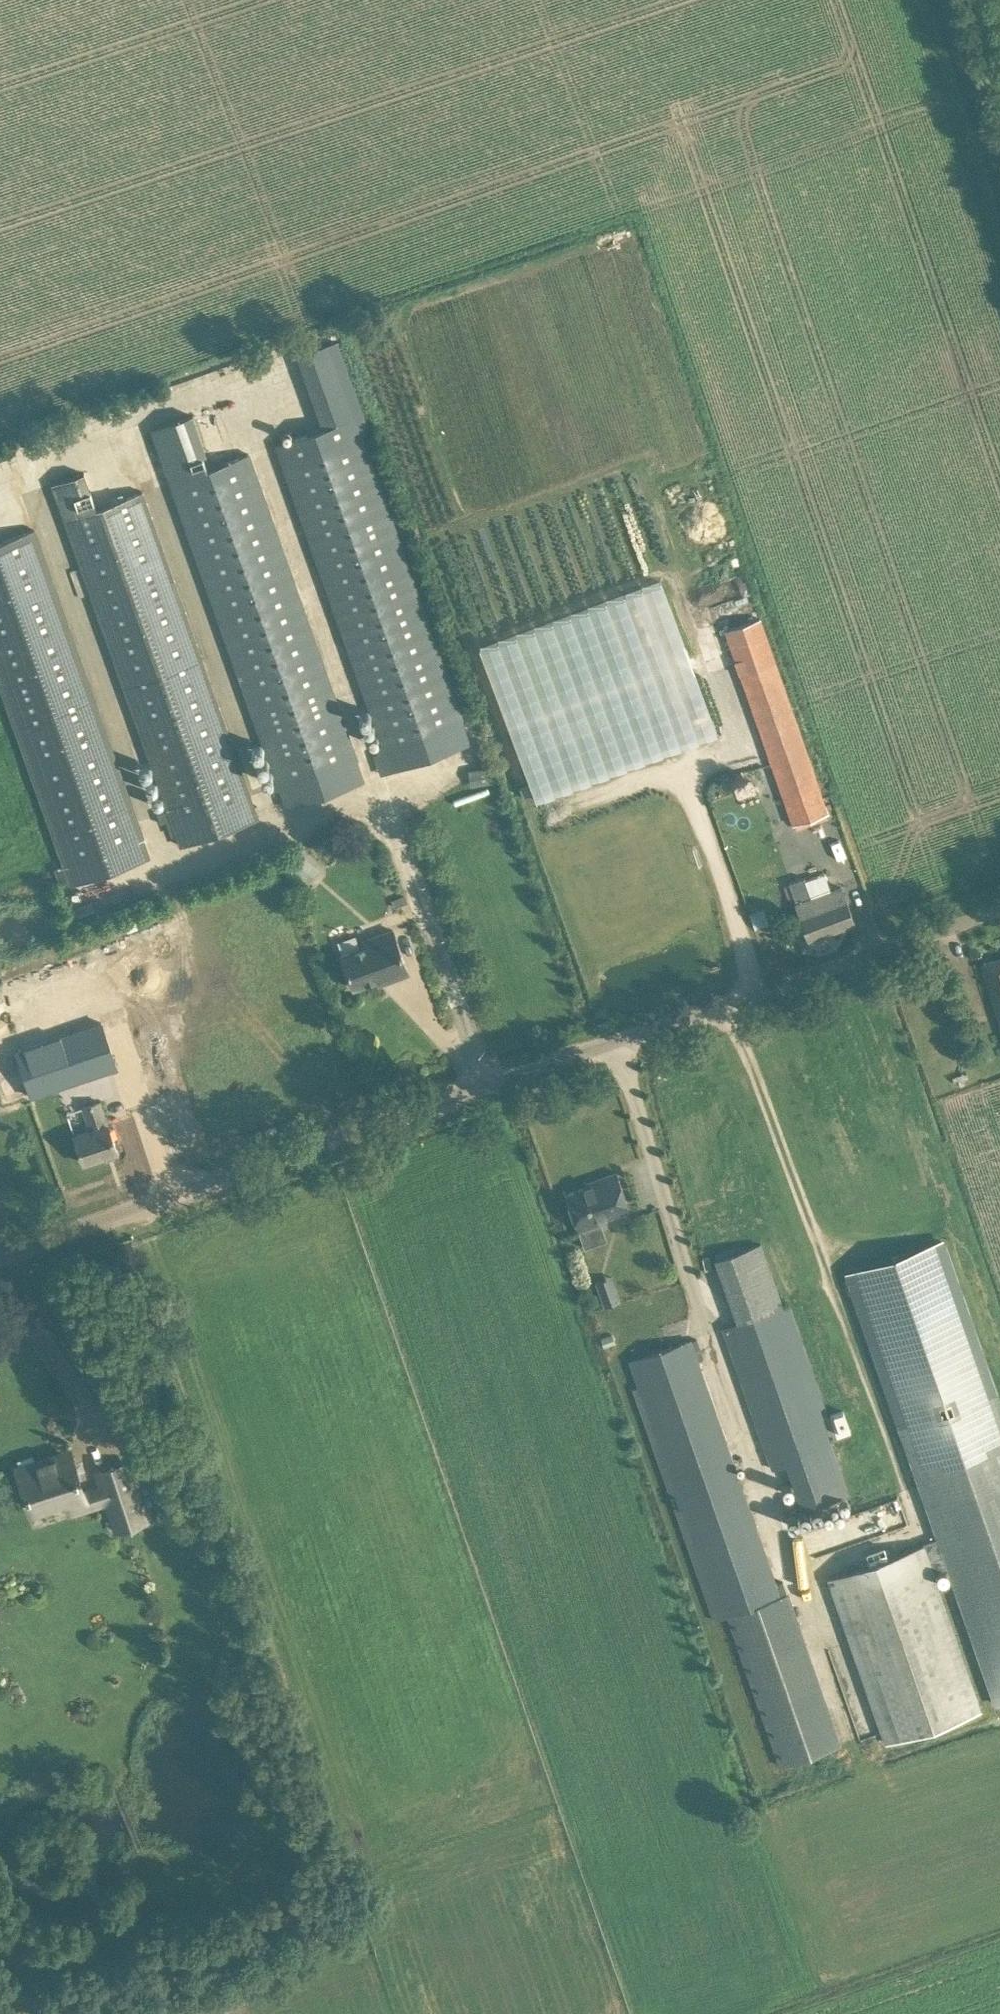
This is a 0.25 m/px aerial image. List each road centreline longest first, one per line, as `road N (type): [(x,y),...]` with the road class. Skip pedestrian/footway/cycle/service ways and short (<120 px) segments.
road 1 (unclassified): [(0,1260),(999,910)]

